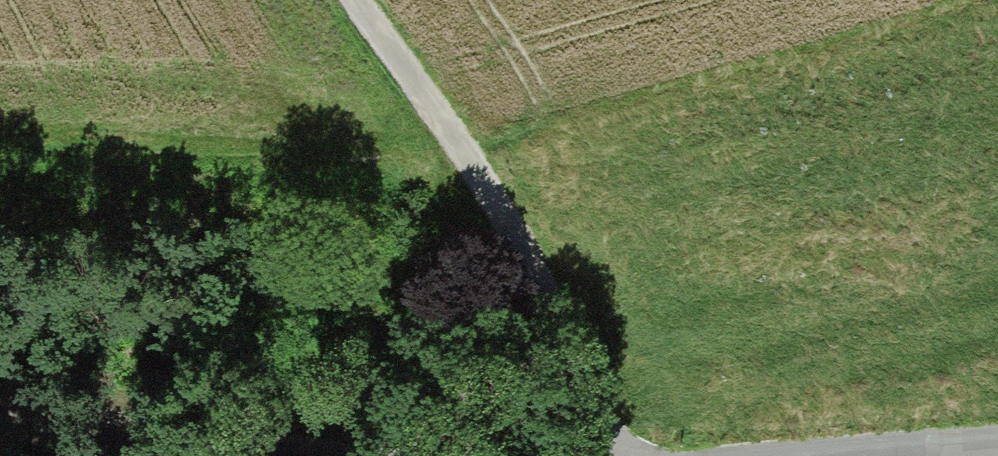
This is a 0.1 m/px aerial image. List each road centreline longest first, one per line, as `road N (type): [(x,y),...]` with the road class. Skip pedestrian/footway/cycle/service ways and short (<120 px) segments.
road 1 (track): [(603,455),(561,323),(488,184),(358,0)]
road 2 (unclassified): [(290,455),(0,415)]

